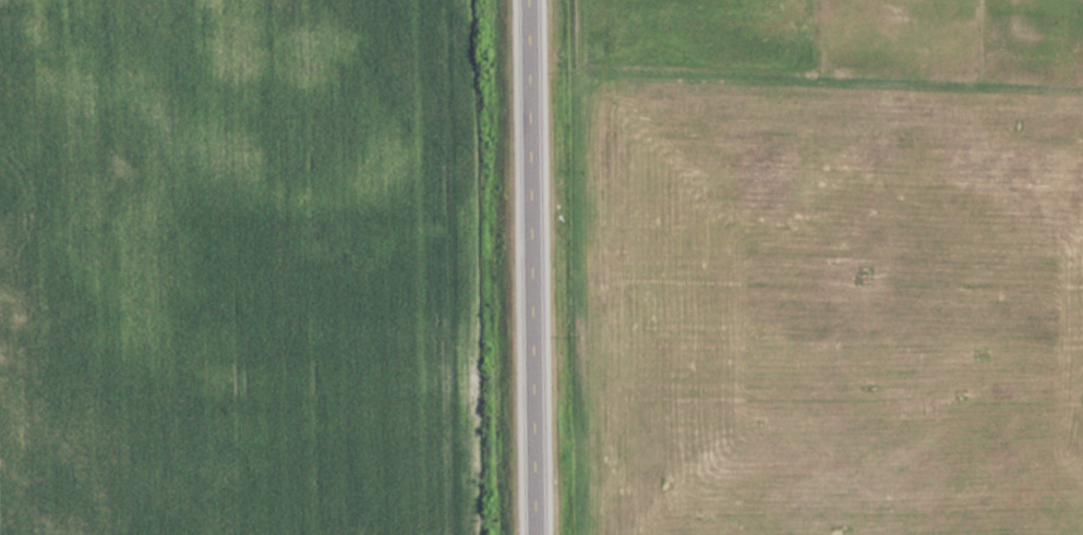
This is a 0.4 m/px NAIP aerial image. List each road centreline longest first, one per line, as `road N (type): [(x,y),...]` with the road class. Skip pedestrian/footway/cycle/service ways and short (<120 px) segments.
road 1 (primary): [(540,534),(533,0)]

